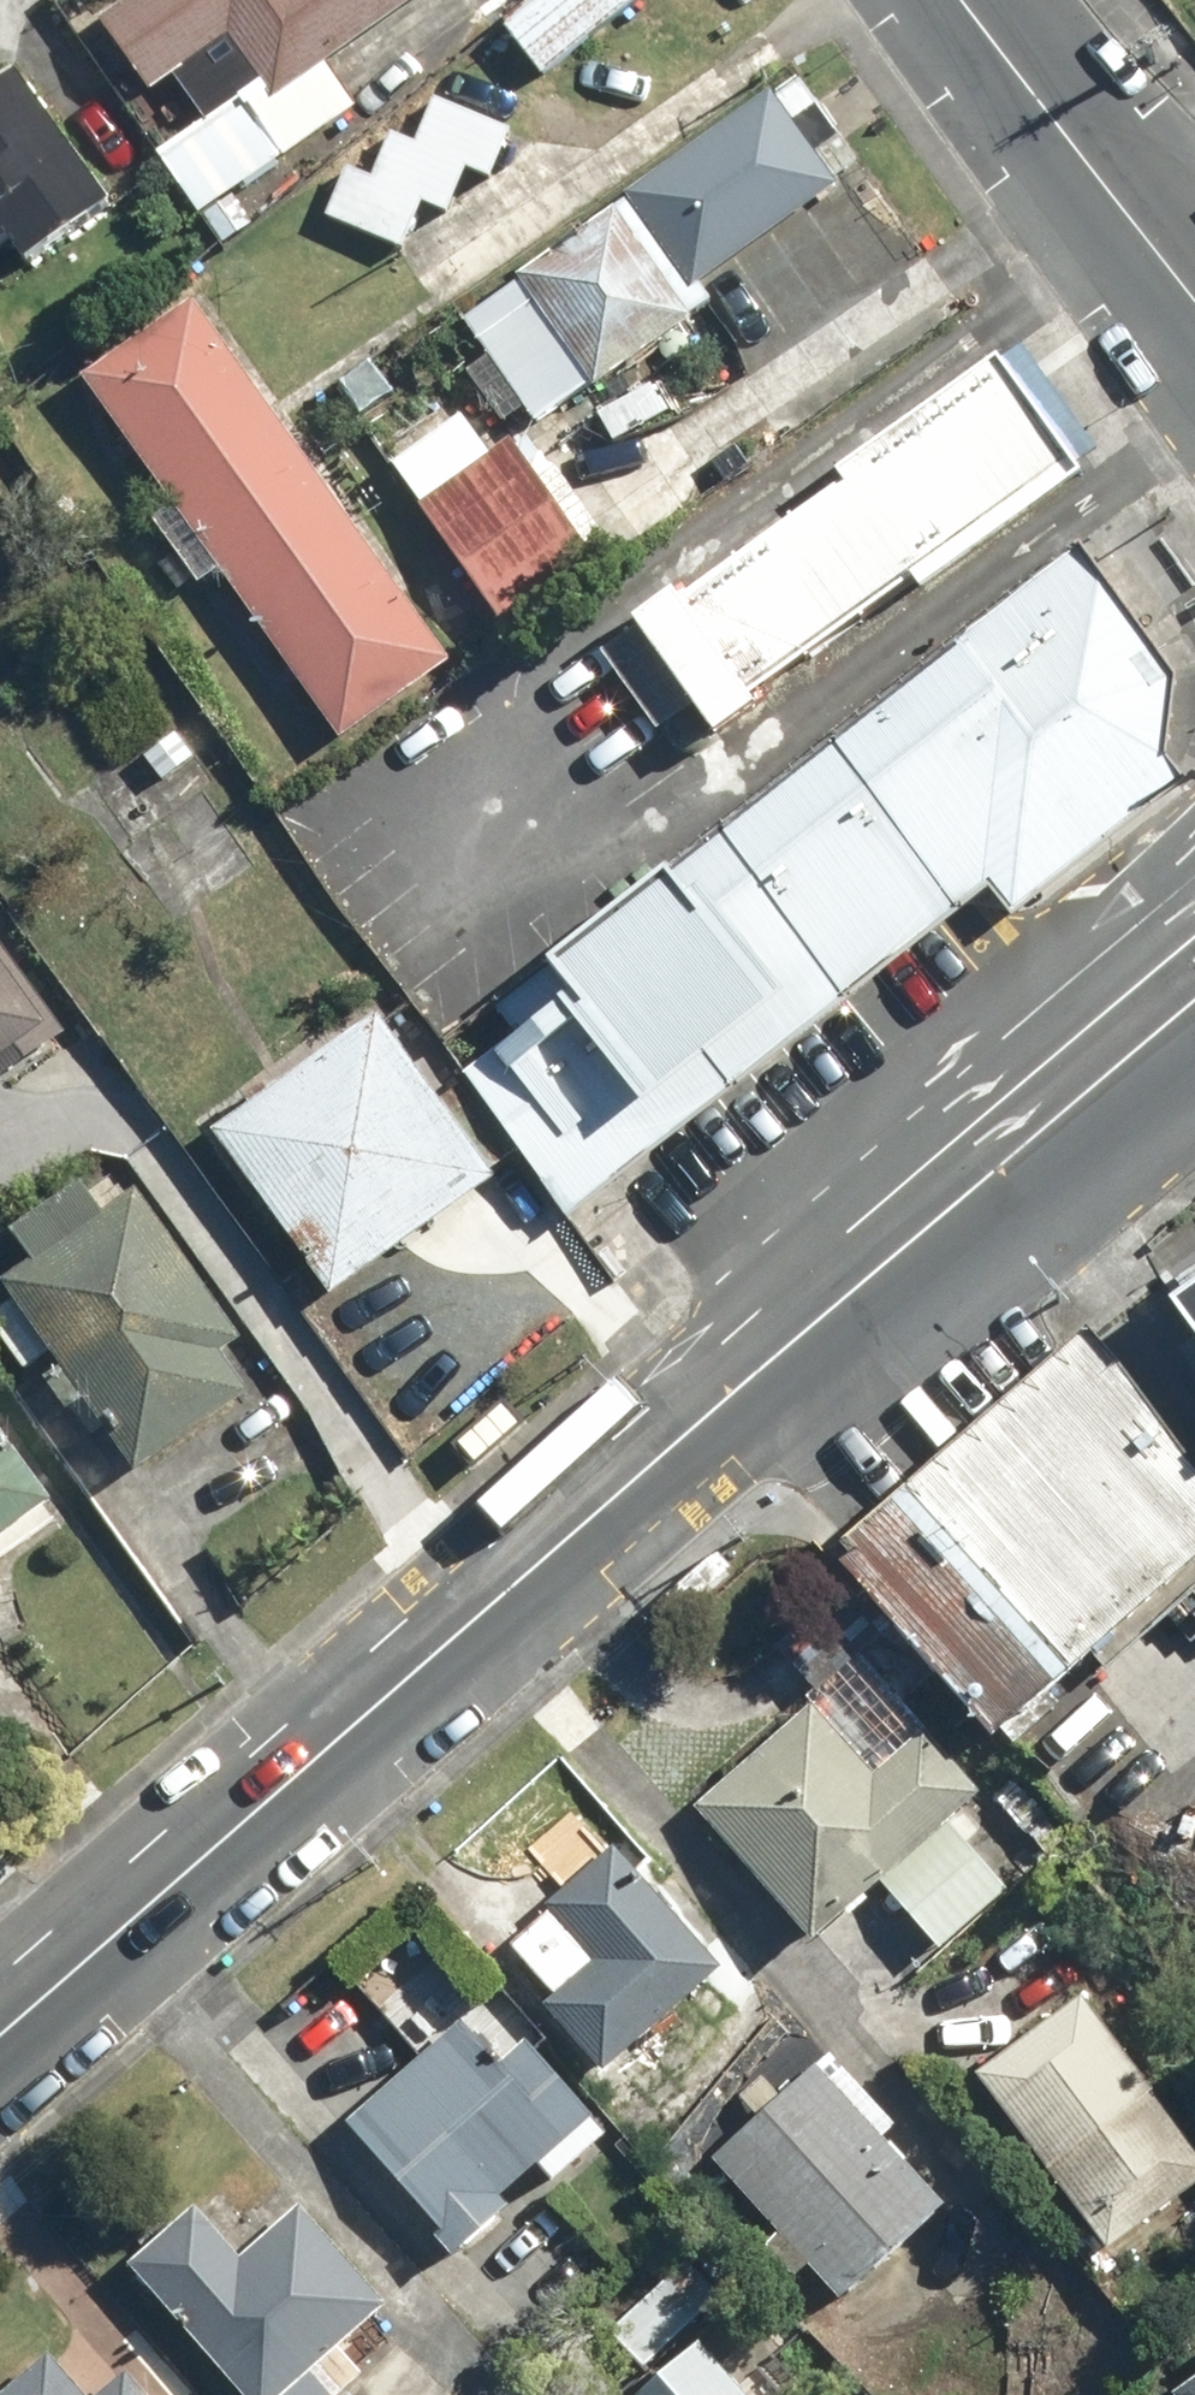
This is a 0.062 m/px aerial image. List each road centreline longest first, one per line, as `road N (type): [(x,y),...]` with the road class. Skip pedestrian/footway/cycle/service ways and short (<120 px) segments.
road 1 (secondary): [(977,1199),(684,1442),(0,2039)]
road 2 (secondary): [(964,0),(1194,319)]
road 3 (secondary): [(977,1199),(1194,887)]
road 4 (secondary): [(1150,1061),(977,1199)]

